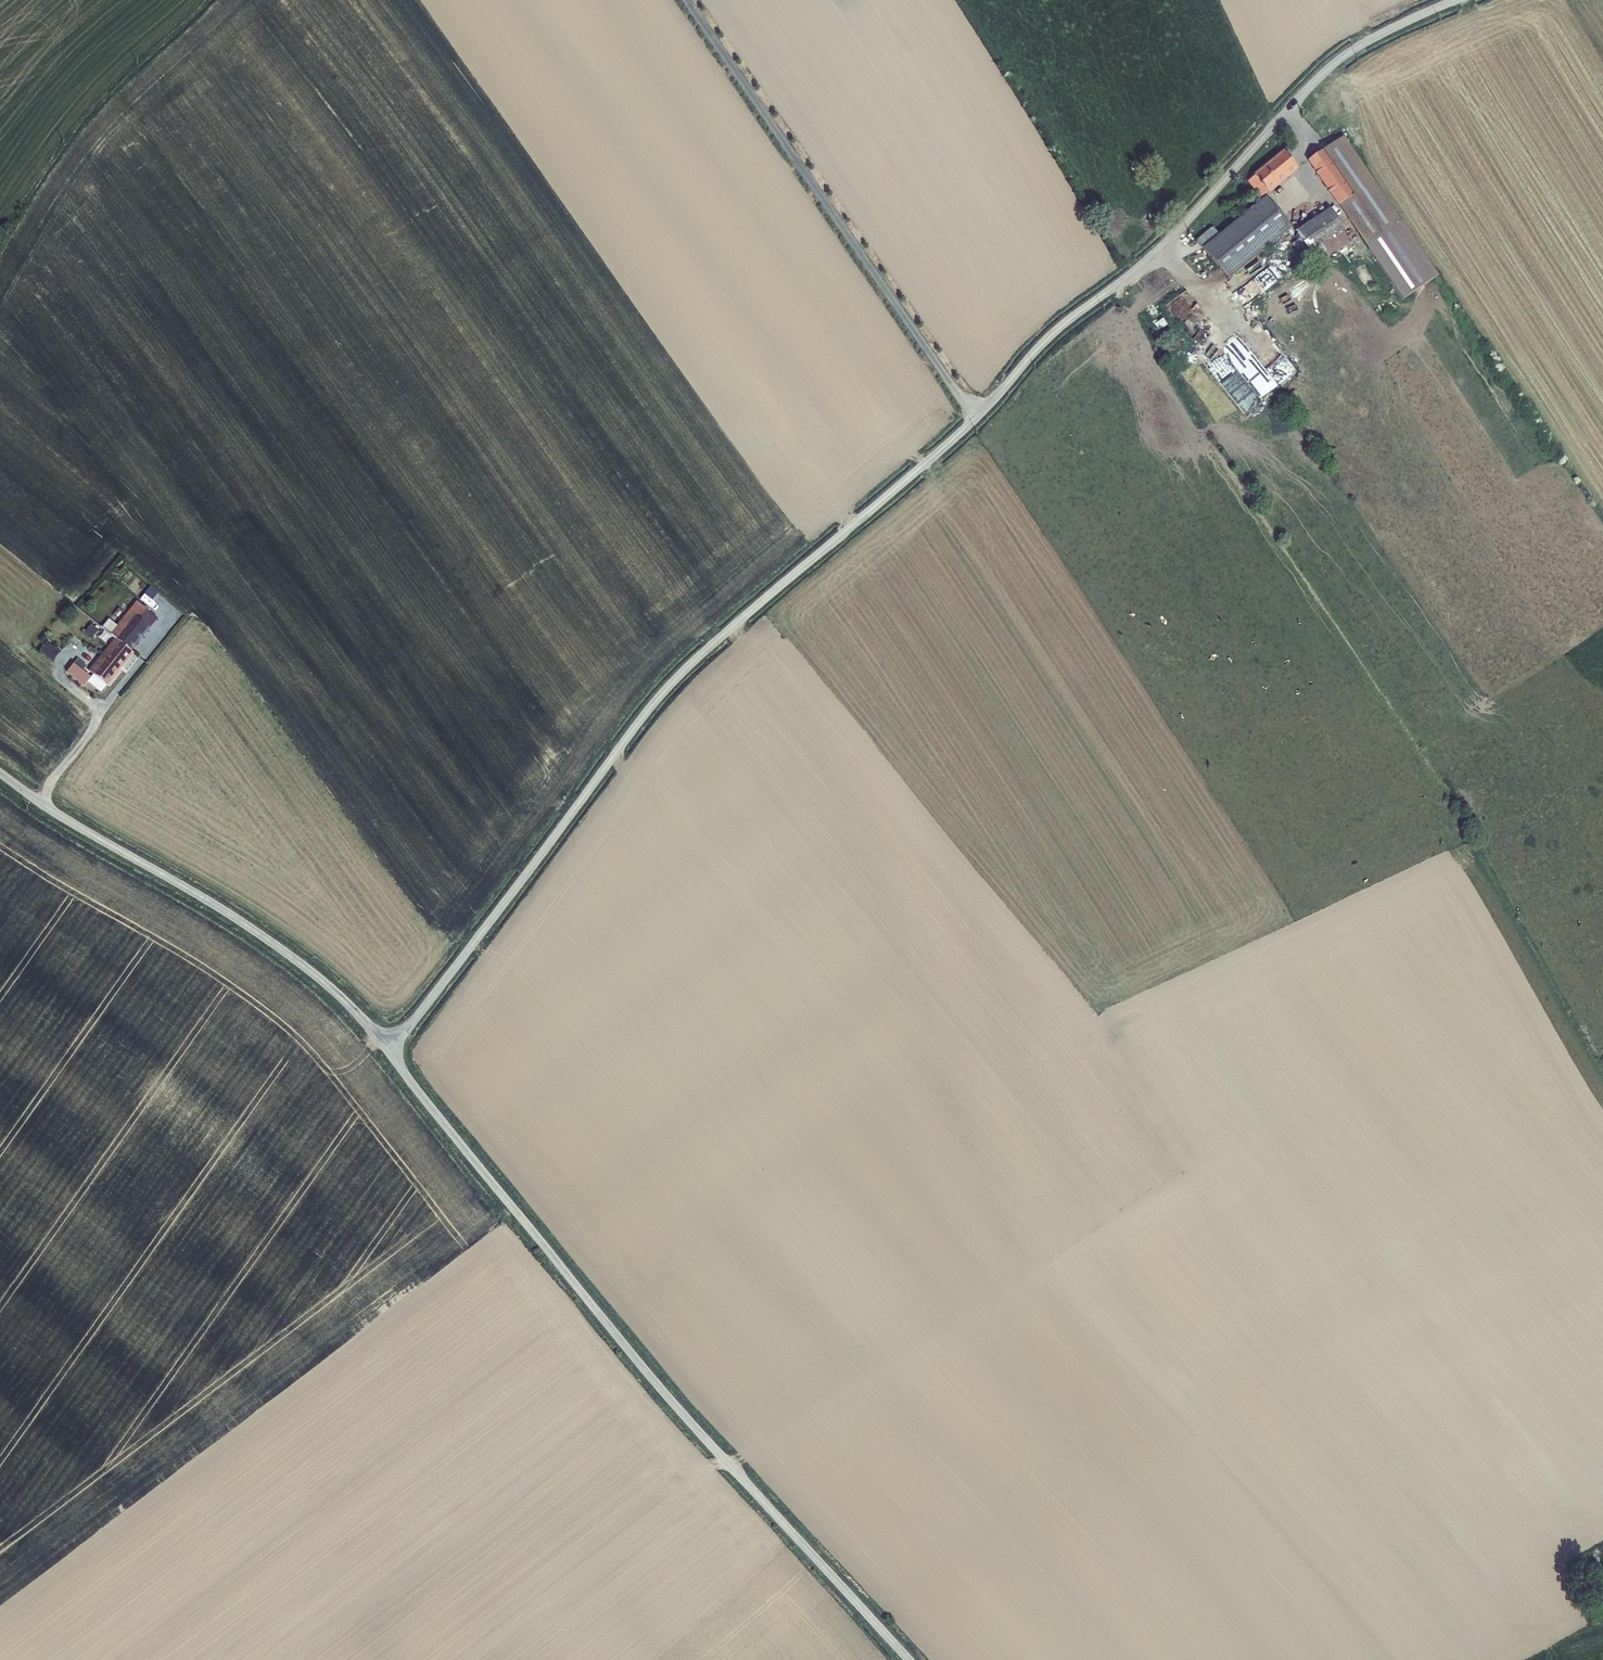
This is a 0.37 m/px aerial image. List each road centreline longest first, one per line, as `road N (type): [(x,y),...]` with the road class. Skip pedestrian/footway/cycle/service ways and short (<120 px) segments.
road 1 (unclassified): [(383,1043),(411,1023),(664,694),(726,633),(966,430),(1067,320),(1160,249),(1320,76),(1378,35),(1453,0)]
road 2 (unclassified): [(383,1043),(686,1417),(909,1659)]
road 3 (unclassified): [(37,800),(247,924),(301,962),(383,1043)]

